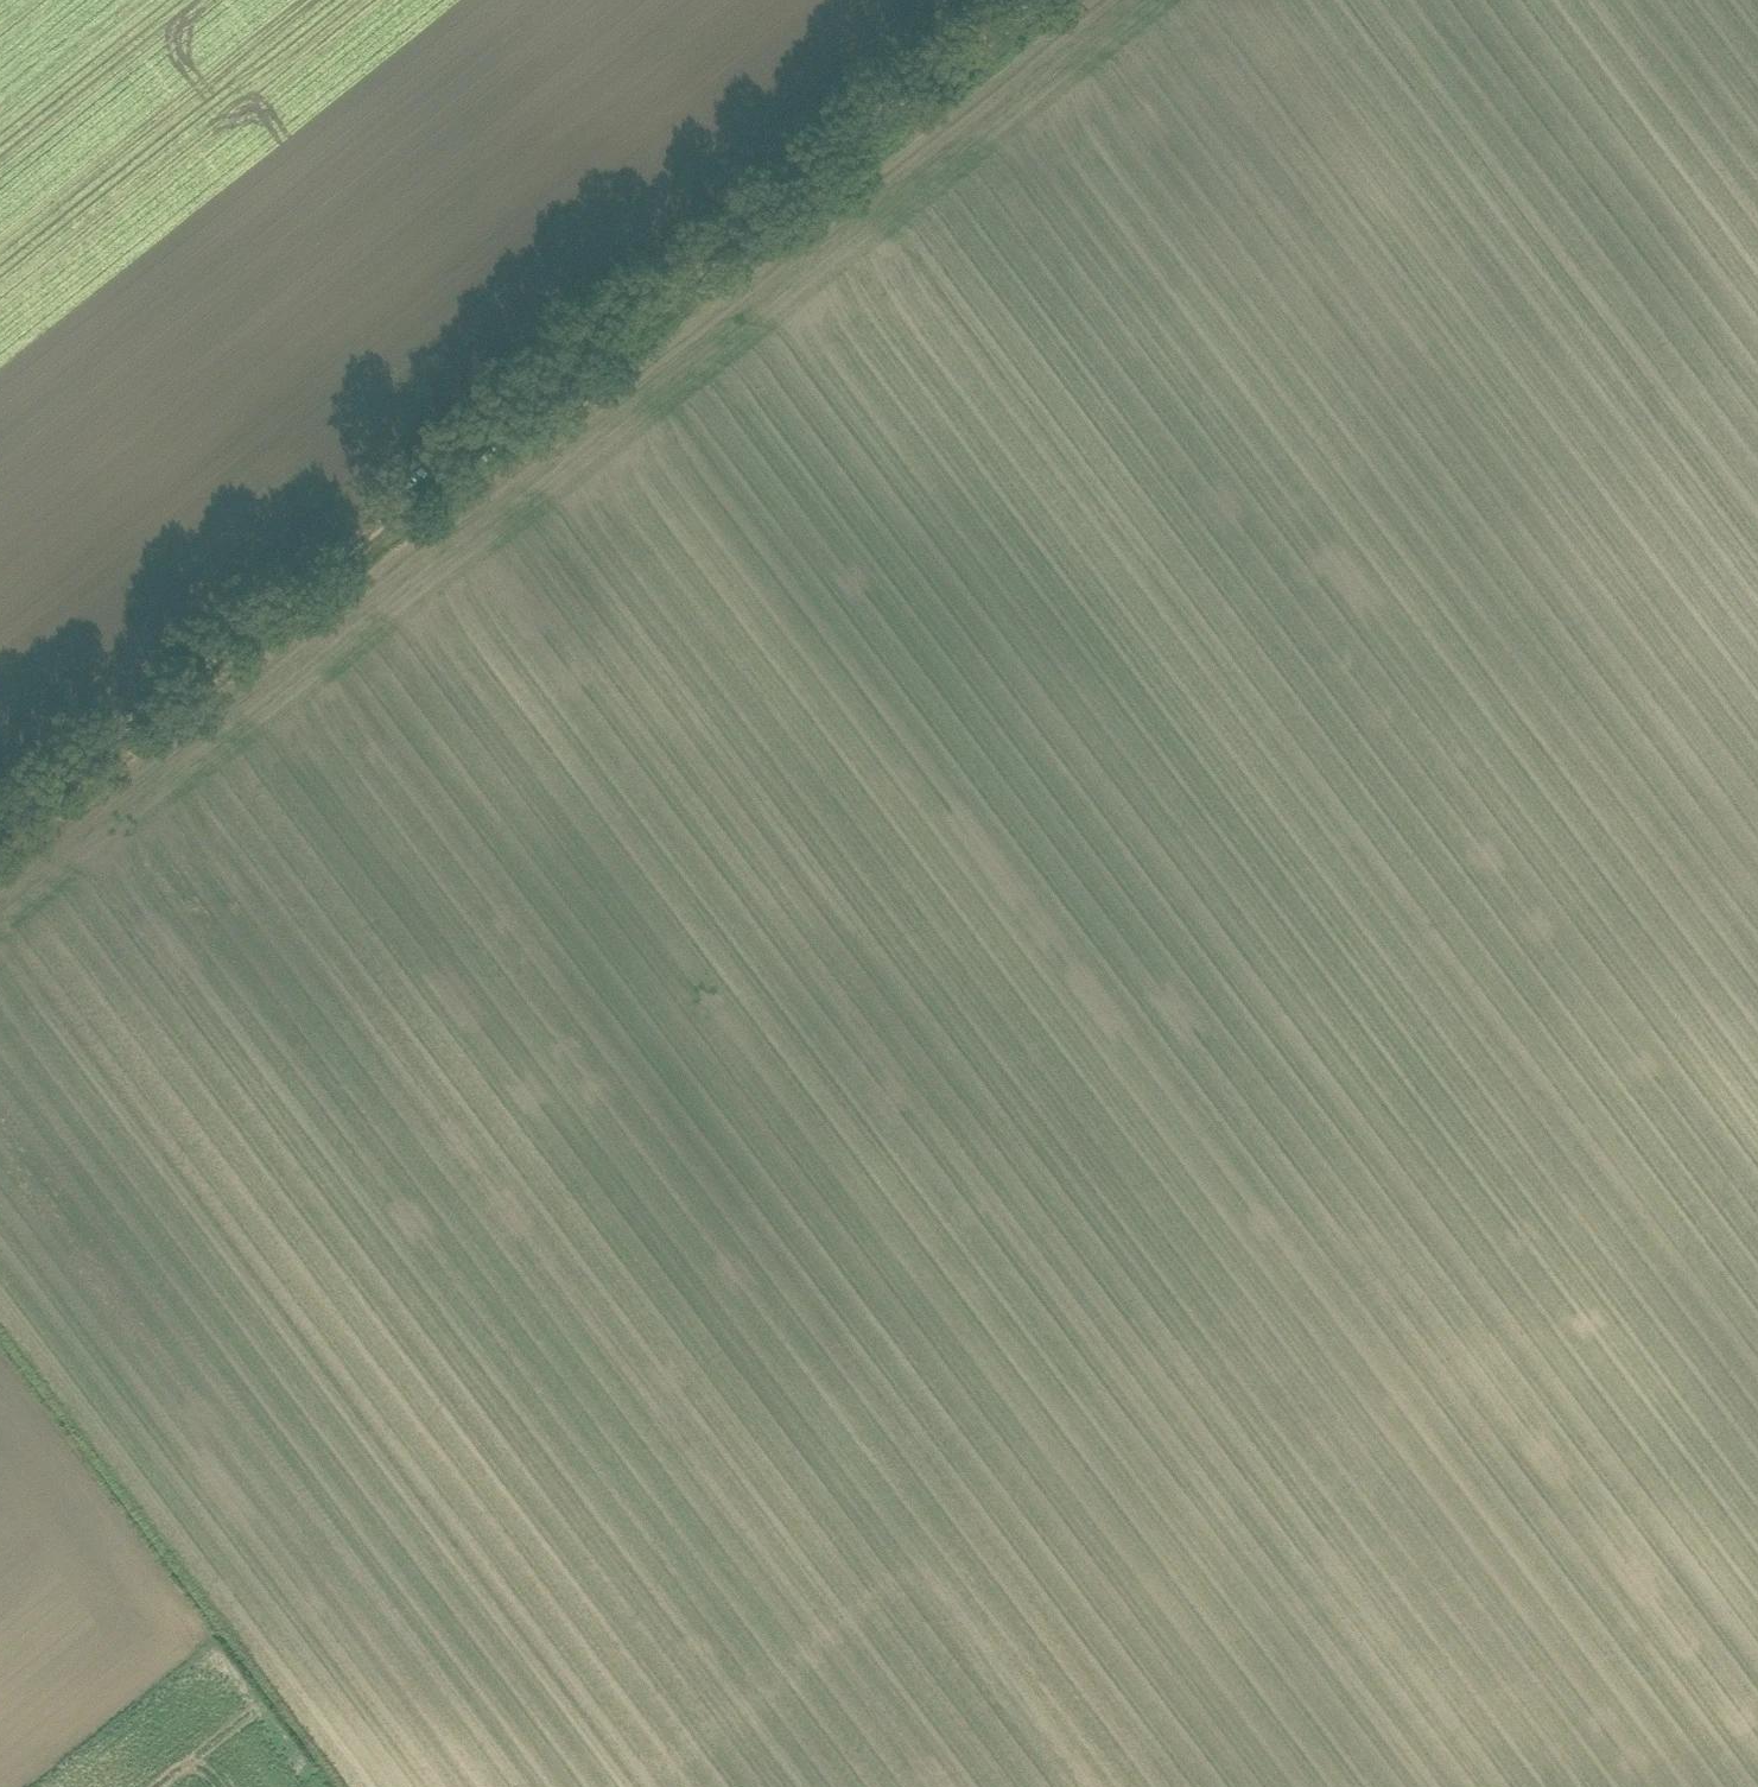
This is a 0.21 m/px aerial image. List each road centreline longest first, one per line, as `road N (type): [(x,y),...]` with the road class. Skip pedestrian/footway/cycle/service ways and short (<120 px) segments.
road 1 (track): [(0,826),(1032,0)]

